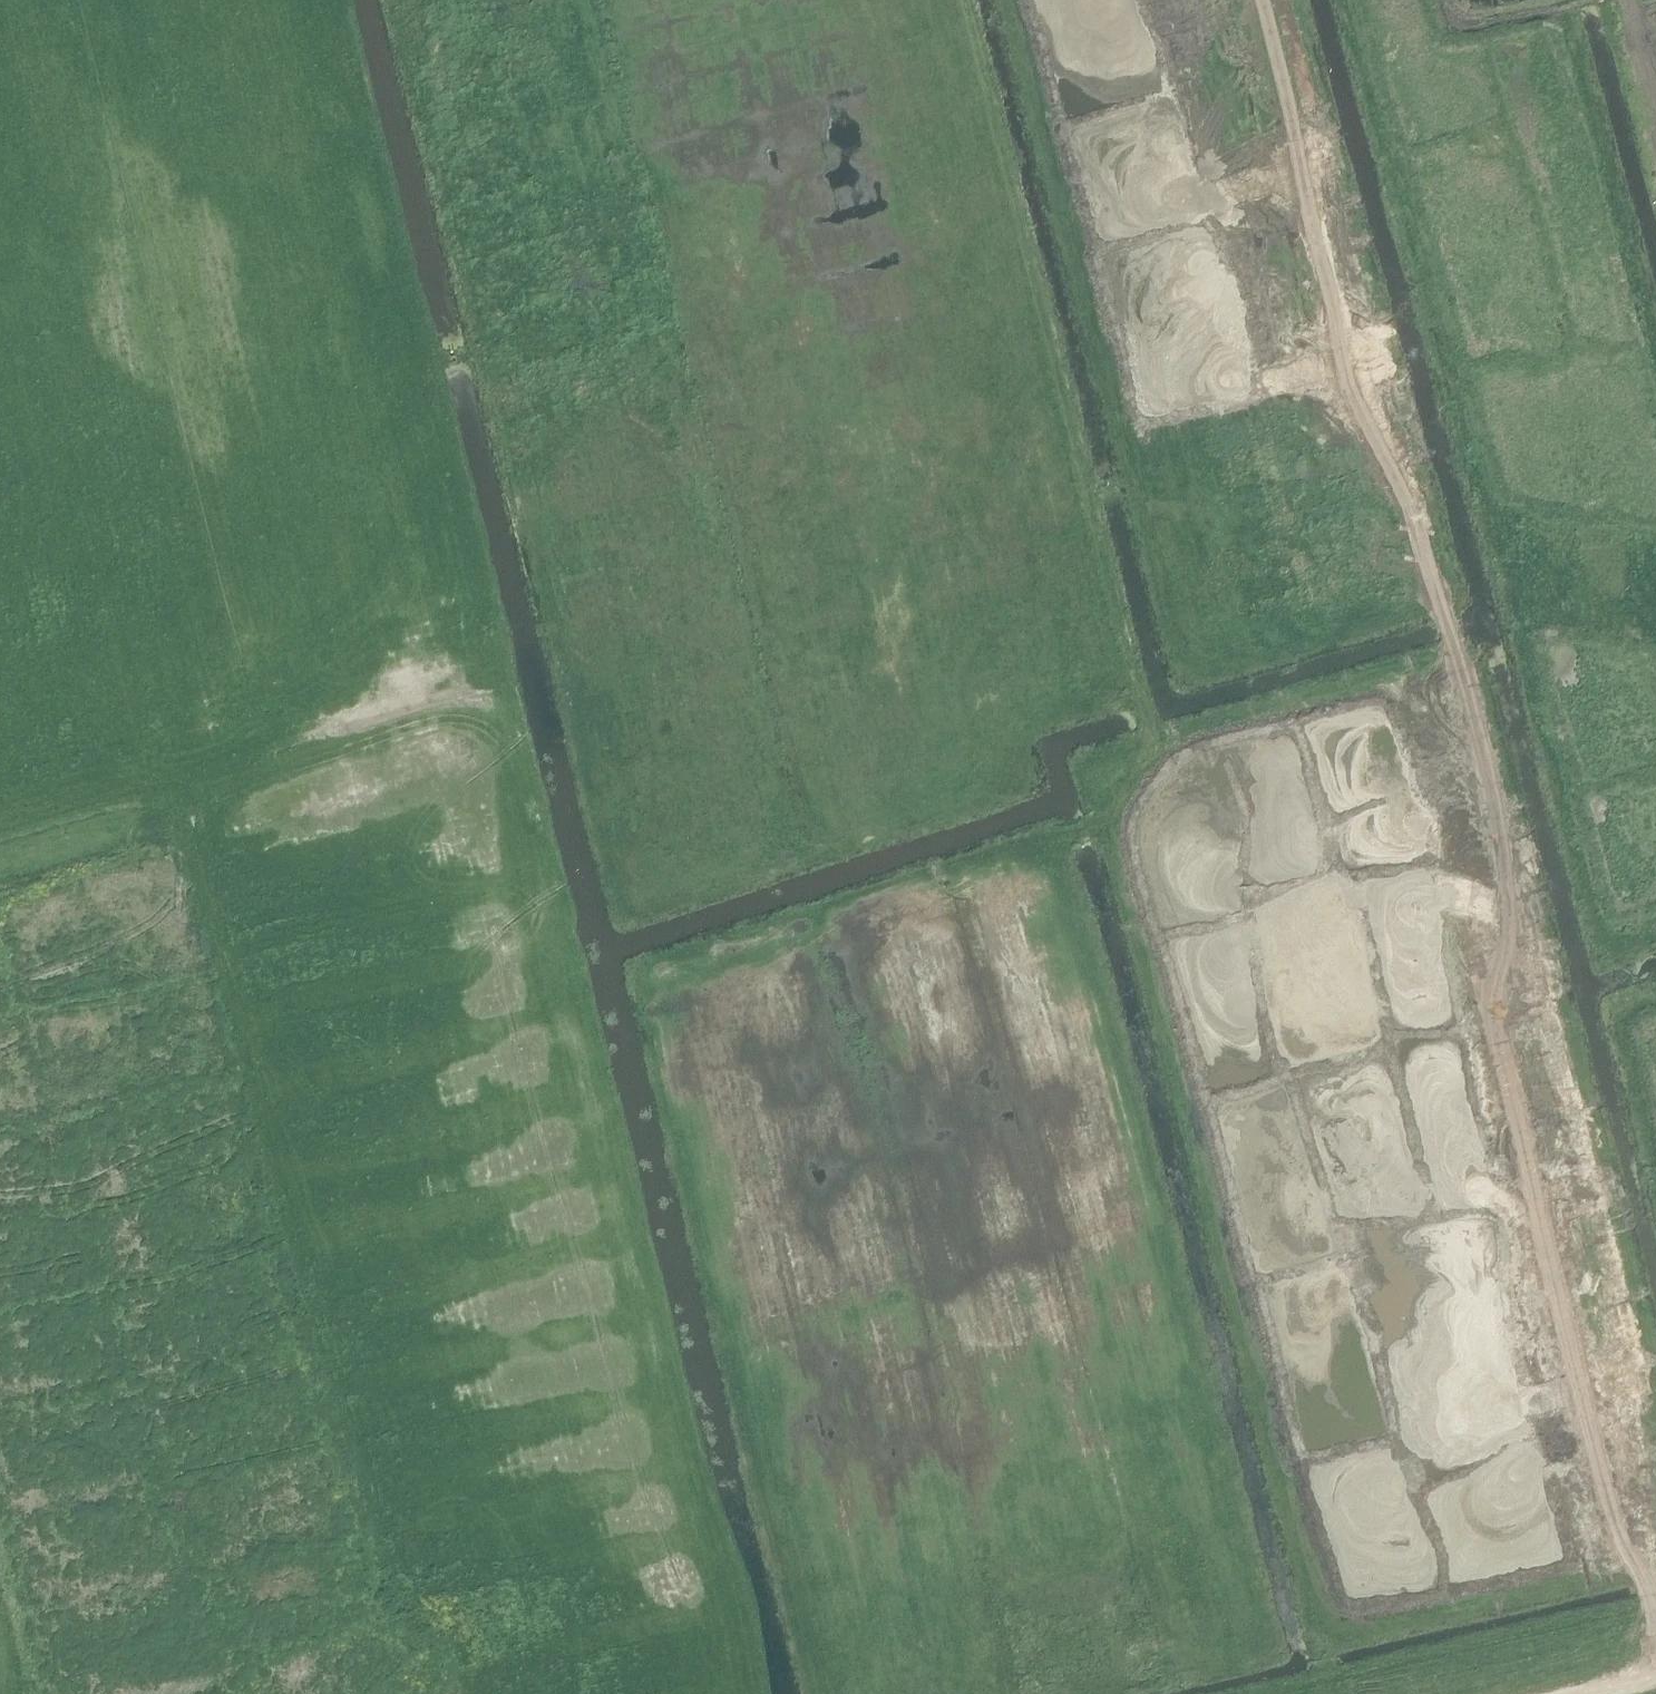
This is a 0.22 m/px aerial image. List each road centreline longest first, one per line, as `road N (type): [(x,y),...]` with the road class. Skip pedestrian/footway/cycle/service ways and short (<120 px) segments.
road 1 (track): [(968,0),(1143,685)]

